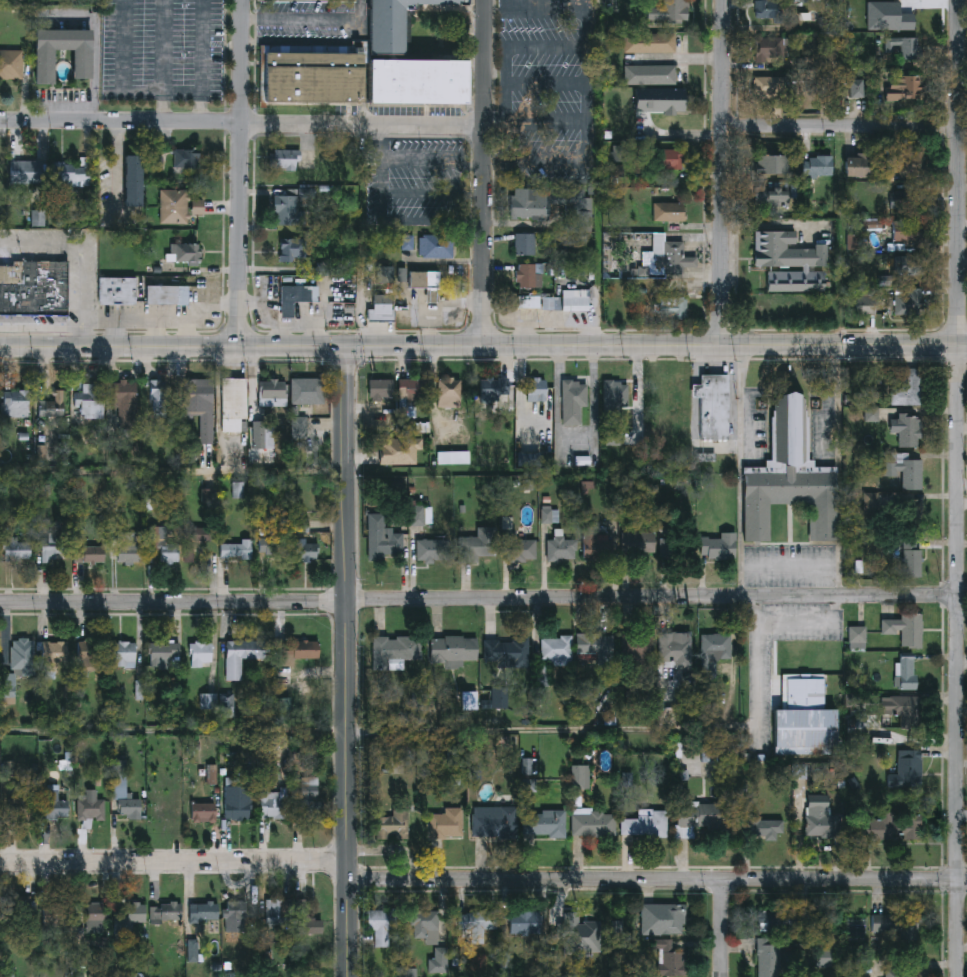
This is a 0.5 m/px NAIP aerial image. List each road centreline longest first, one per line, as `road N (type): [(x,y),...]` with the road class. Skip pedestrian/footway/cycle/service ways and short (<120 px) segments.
road 1 (residential): [(955,0),(953,976)]
road 2 (tertiary): [(347,347),(349,976)]
road 3 (residential): [(348,882),(966,879)]
road 4 (residential): [(348,602),(954,596)]
road 5 (tertiary): [(479,347),(966,348)]
road 6 (residential): [(480,126),(0,126)]
road 7 (residential): [(349,860),(0,860)]
road 8 (residential): [(348,602),(0,601)]
road 9 (residential): [(243,0),(239,347)]
road 10 (residential): [(720,0),(718,347)]
road 11 (residential): [(481,0),(479,347)]
road 12 (residential): [(719,122),(966,127)]
road 13 (tertiary): [(479,347),(239,347)]
road 14 (tertiary): [(239,347),(0,347)]

